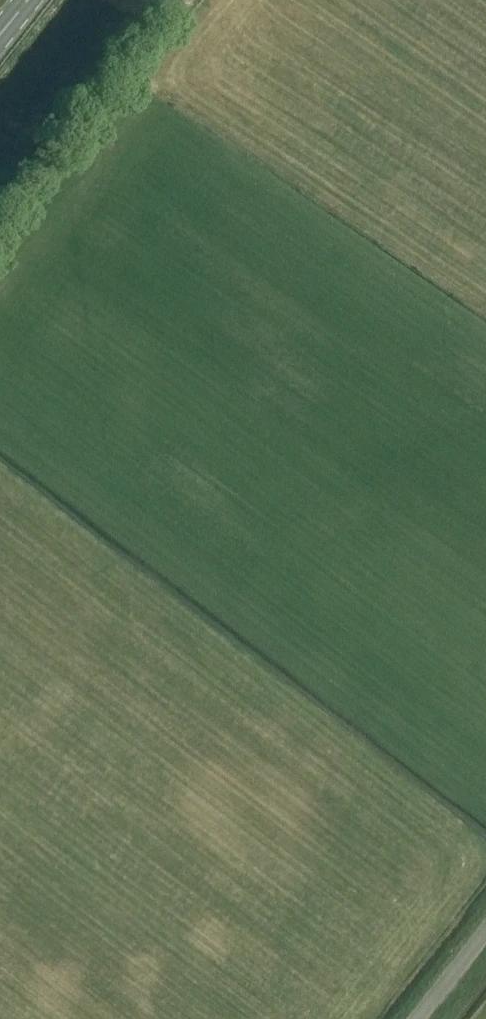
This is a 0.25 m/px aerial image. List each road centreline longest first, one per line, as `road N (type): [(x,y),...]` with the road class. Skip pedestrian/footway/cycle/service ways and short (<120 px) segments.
road 1 (track): [(160,0),(0,200)]

